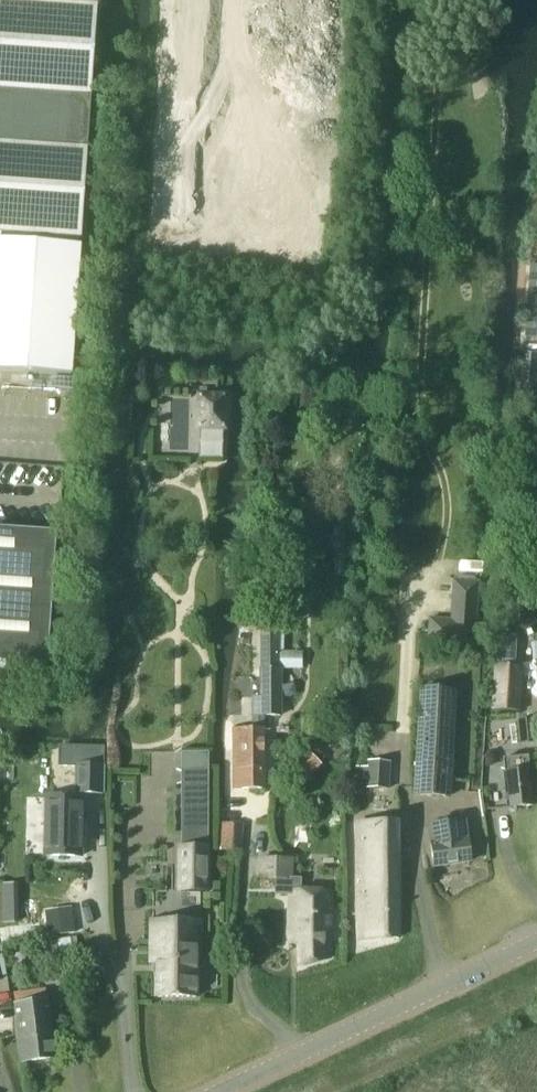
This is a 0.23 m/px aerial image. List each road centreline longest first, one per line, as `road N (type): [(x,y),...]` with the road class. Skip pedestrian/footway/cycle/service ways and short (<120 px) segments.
road 1 (tertiary): [(221,1091),(536,939)]

